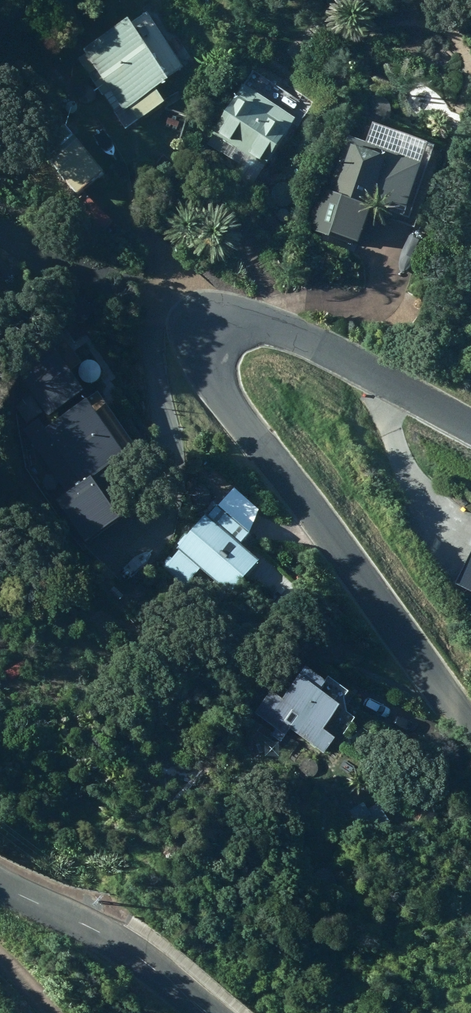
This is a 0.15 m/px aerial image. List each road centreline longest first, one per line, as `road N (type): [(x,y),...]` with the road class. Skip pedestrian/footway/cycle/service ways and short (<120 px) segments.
road 1 (tertiary): [(470,725),(228,403),(216,377),(216,352),(260,330),(287,334),(470,426)]
road 2 (tertiary): [(0,889),(140,956),(208,1012)]

